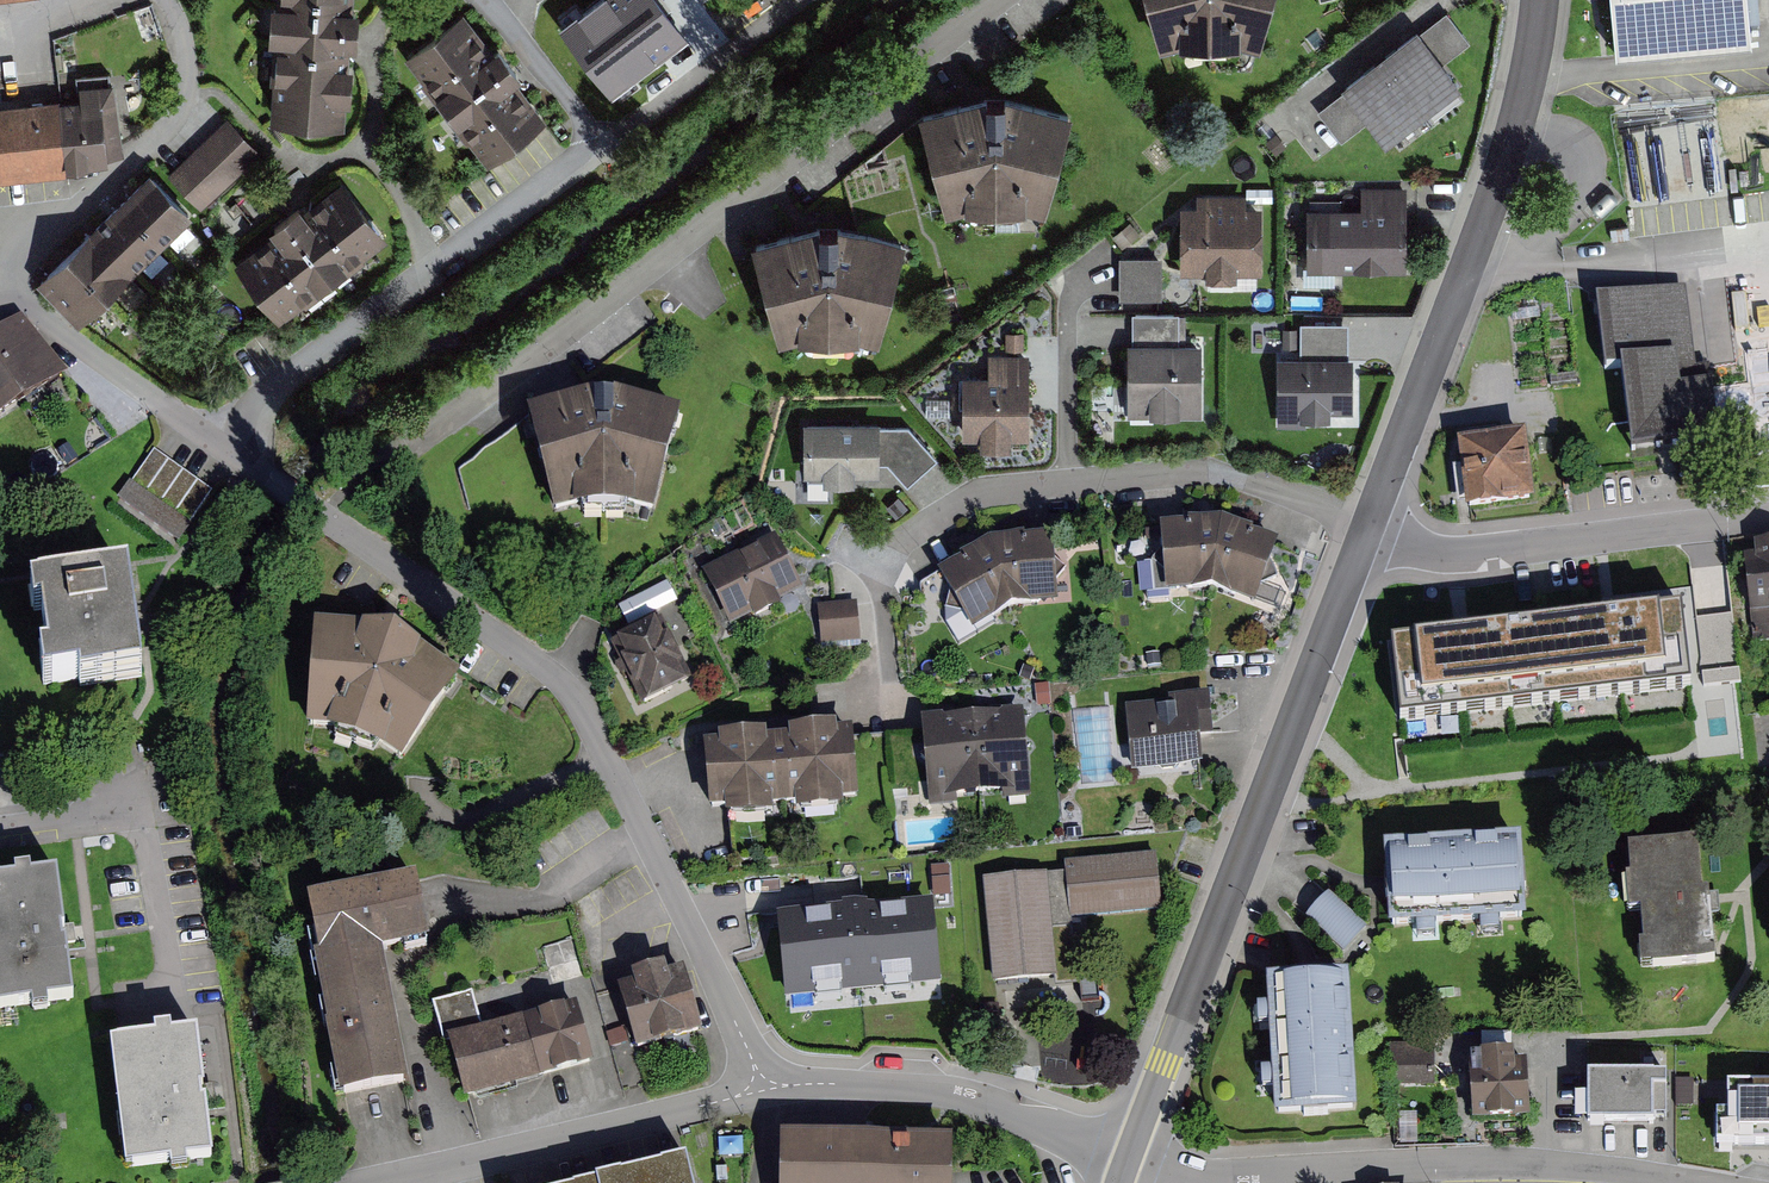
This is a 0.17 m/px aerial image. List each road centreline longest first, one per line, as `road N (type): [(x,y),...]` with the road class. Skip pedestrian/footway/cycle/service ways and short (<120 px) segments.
road 1 (residential): [(229,451),(560,682),(621,787),(760,1084)]
road 2 (residential): [(229,451),(266,388),(801,0)]
road 3 (residential): [(1370,527),(1128,1159)]
road 4 (residential): [(1128,1159),(1226,1177),(1539,1163),(1701,1182)]
road 5 (residential): [(1539,0),(1511,142),(1370,527)]
road 6 (residential): [(1004,0),(670,251)]
road 7 (residential): [(1768,518),(1468,553),(1388,543),(1370,527)]
road 8 (residential): [(373,1182),(733,1098),(760,1084)]
road 9 (residential): [(760,1084),(963,1097),(1128,1159)]
road 10 (residential): [(1066,480),(975,493),(877,561),(891,684)]
road 11 (residential): [(670,251),(414,444)]
road 12 (residential): [(1370,527),(1289,493),(1207,475),(1066,480)]
road 13 (residential): [(0,304),(33,310),(229,451)]
road 14 (residential): [(1066,480),(1063,323)]
road 15 (residential): [(122,810),(0,828)]

